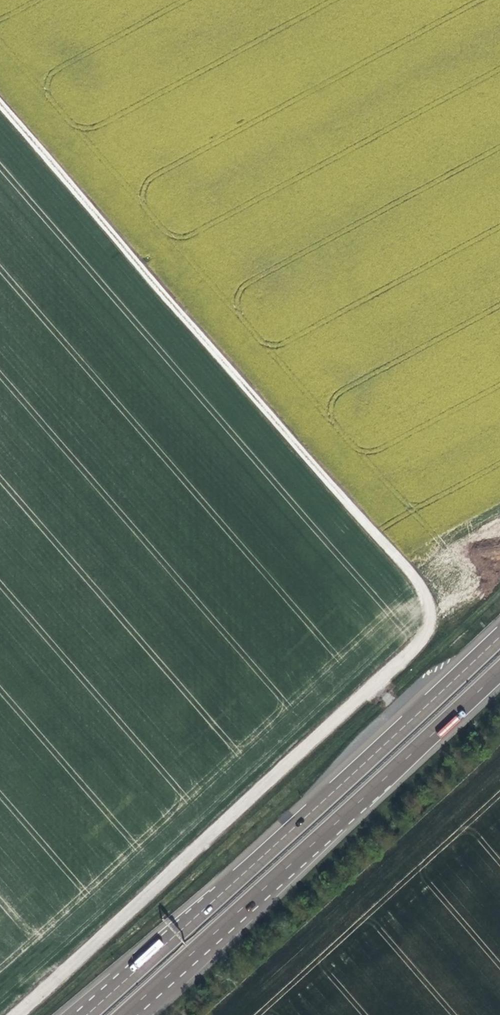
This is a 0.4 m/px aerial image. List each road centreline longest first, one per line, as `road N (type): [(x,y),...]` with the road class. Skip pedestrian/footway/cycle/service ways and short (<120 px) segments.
road 1 (track): [(16,1014),(427,633),(424,589),(353,510)]
road 2 (motorway): [(499,635),(88,1014)]
road 3 (track): [(0,105),(353,510)]
road 4 (motorway): [(121,1014),(499,670)]

